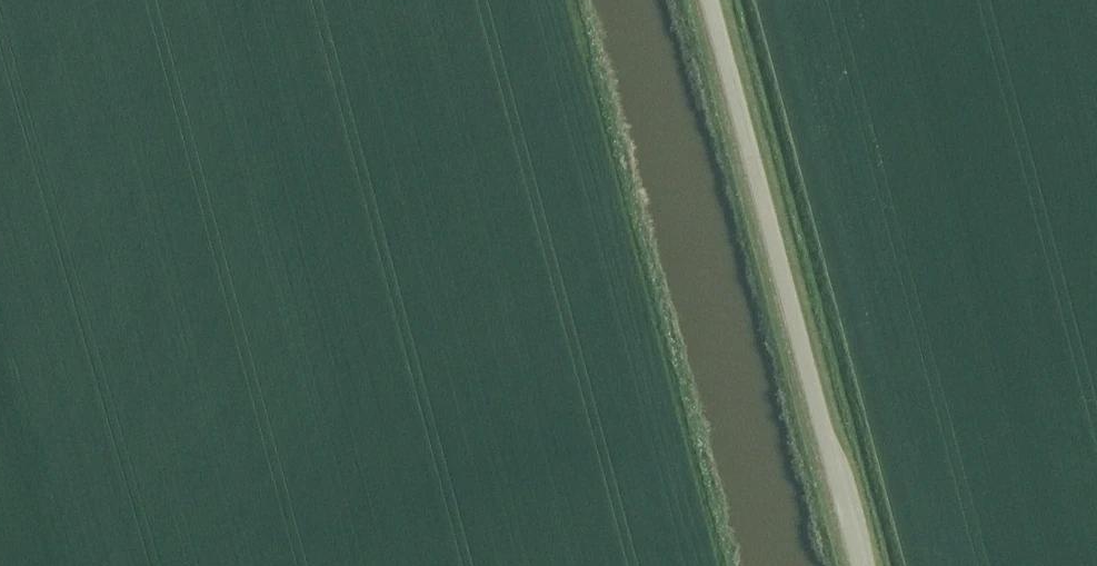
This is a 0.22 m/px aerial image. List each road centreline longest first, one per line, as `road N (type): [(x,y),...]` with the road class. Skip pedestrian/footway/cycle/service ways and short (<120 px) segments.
road 1 (unclassified): [(858,565),(707,0)]

